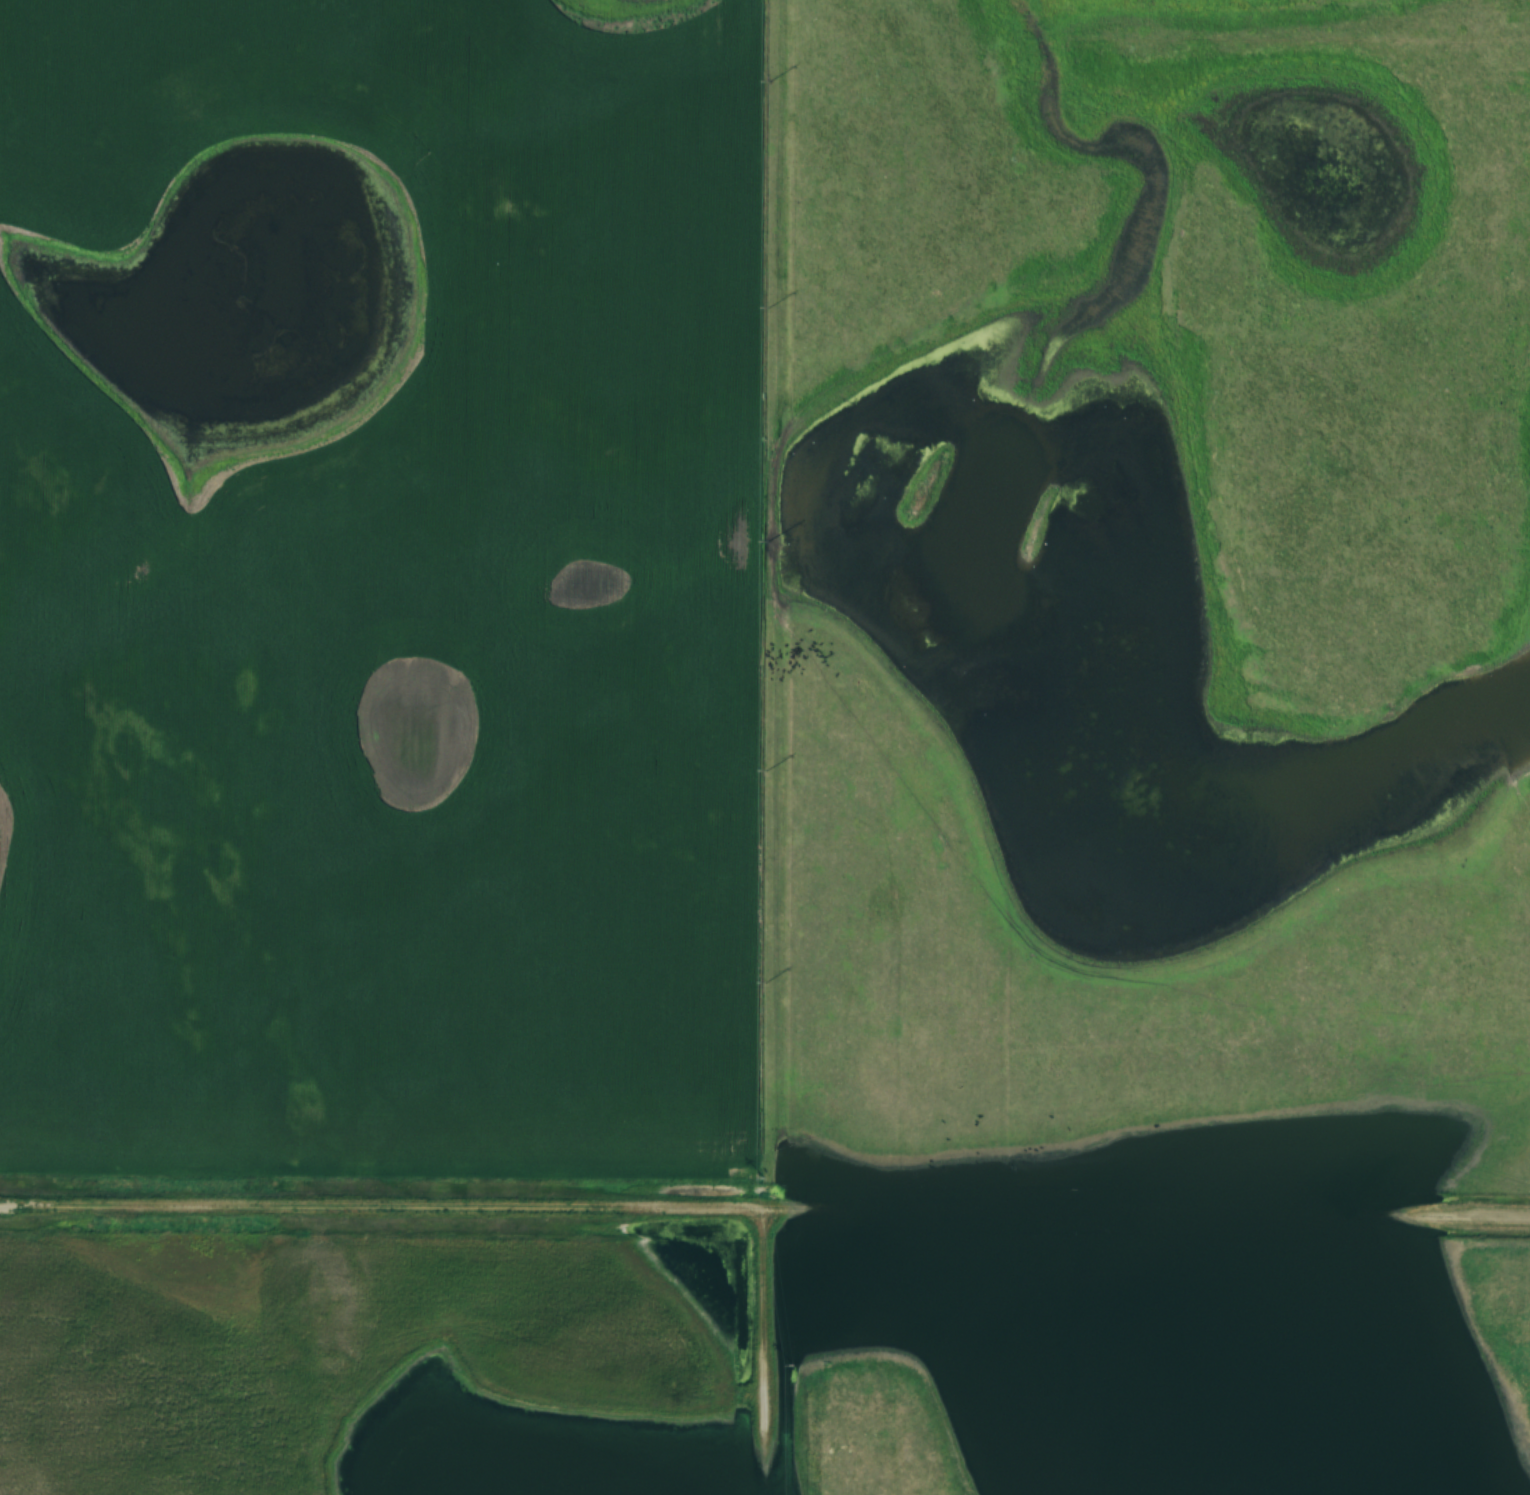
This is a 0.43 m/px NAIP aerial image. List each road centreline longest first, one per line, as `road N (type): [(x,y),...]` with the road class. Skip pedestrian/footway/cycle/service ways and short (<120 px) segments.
road 1 (residential): [(1529,1215),(0,1201)]
road 2 (residential): [(765,1494),(765,1207)]

